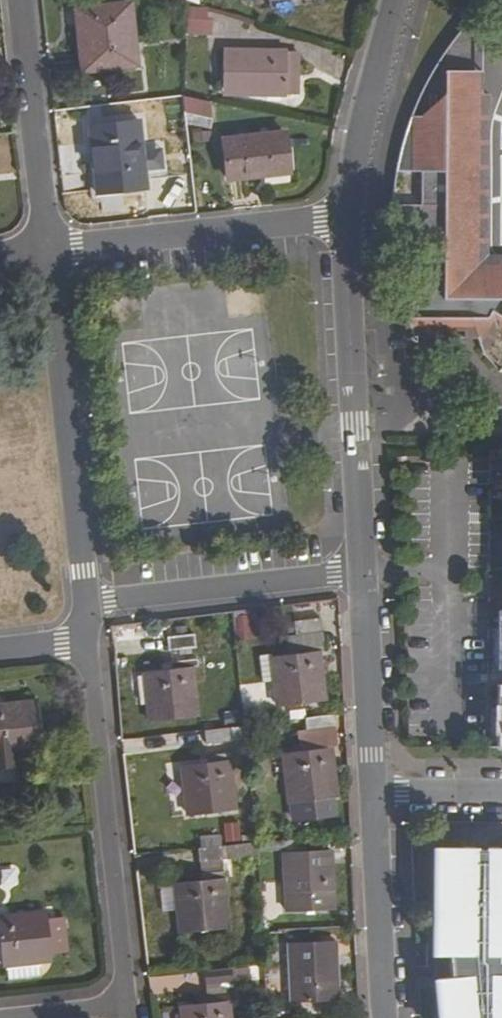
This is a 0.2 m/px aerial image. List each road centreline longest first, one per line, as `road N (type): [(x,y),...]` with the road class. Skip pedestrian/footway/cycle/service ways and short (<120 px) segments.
road 1 (residential): [(85,622),(127,1004)]
road 2 (residential): [(47,250),(85,622)]
road 3 (residential): [(347,218),(364,570)]
road 4 (residential): [(47,250),(347,218)]
road 5 (residential): [(85,622),(110,599),(364,570)]
road 6 (residential): [(23,0),(47,250)]
road 7 (residential): [(373,791),(384,1017)]
road 8 (residential): [(396,0),(347,218)]
road 9 (residential): [(364,570),(373,791)]
road 10 (residential): [(373,791),(501,793)]
road 11 (residential): [(5,1017),(127,1004)]

